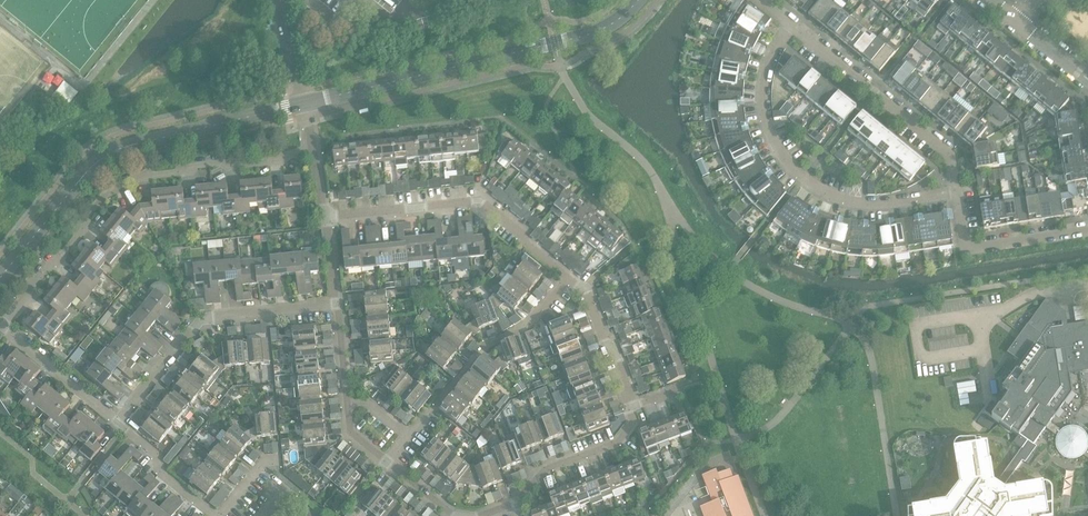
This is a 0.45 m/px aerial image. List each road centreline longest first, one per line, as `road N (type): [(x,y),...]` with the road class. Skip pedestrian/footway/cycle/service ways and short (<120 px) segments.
road 1 (residential): [(117,423),(2,328),(104,196),(140,177),(313,151)]
road 2 (tertiary): [(0,276),(94,164),(125,146),(305,103)]
road 3 (tertiary): [(305,103),(586,37),(638,0)]
road 4 (residential): [(955,187),(866,204),(804,178),(774,140),(760,96),(768,58),(789,22)]
road 5 (residential): [(117,423),(200,314),(337,304)]
road 6 (residential): [(569,278),(475,201),(328,216)]
road 7 (residential): [(955,187),(951,156),(789,22)]
road 8 (residential): [(1087,231),(964,249),(955,187)]
road 9 (residential): [(516,499),(542,466),(619,437),(634,416),(630,406)]
road 10 (residential): [(630,406),(588,292),(569,278)]
road 11 (residential): [(214,515),(159,473),(151,453),(117,423)]

